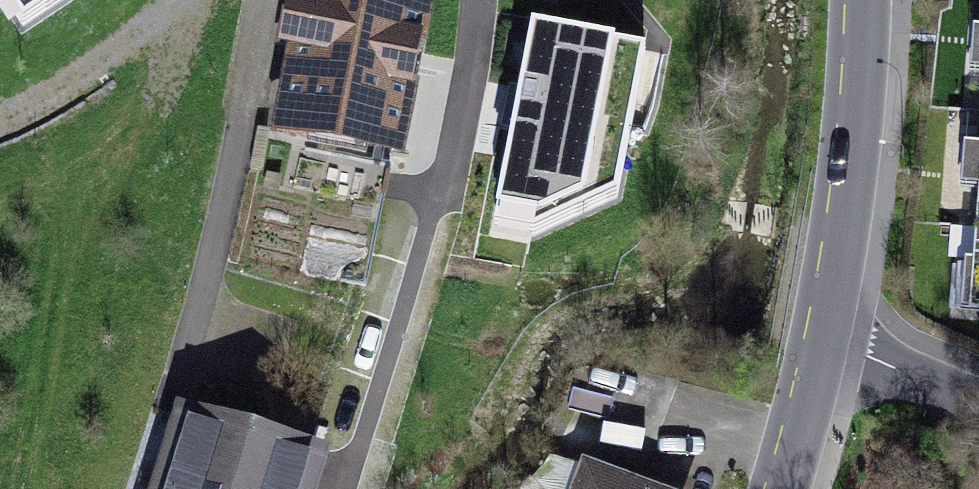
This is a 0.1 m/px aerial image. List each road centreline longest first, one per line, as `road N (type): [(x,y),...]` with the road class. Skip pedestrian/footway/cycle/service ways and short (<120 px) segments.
road 1 (residential): [(337,488),(476,95),(476,0)]
road 2 (residential): [(859,0),(860,64),(824,336)]
road 3 (track): [(0,122),(187,0)]
road 4 (residential): [(978,403),(824,336)]
road 5 (residential): [(824,336),(778,488)]

